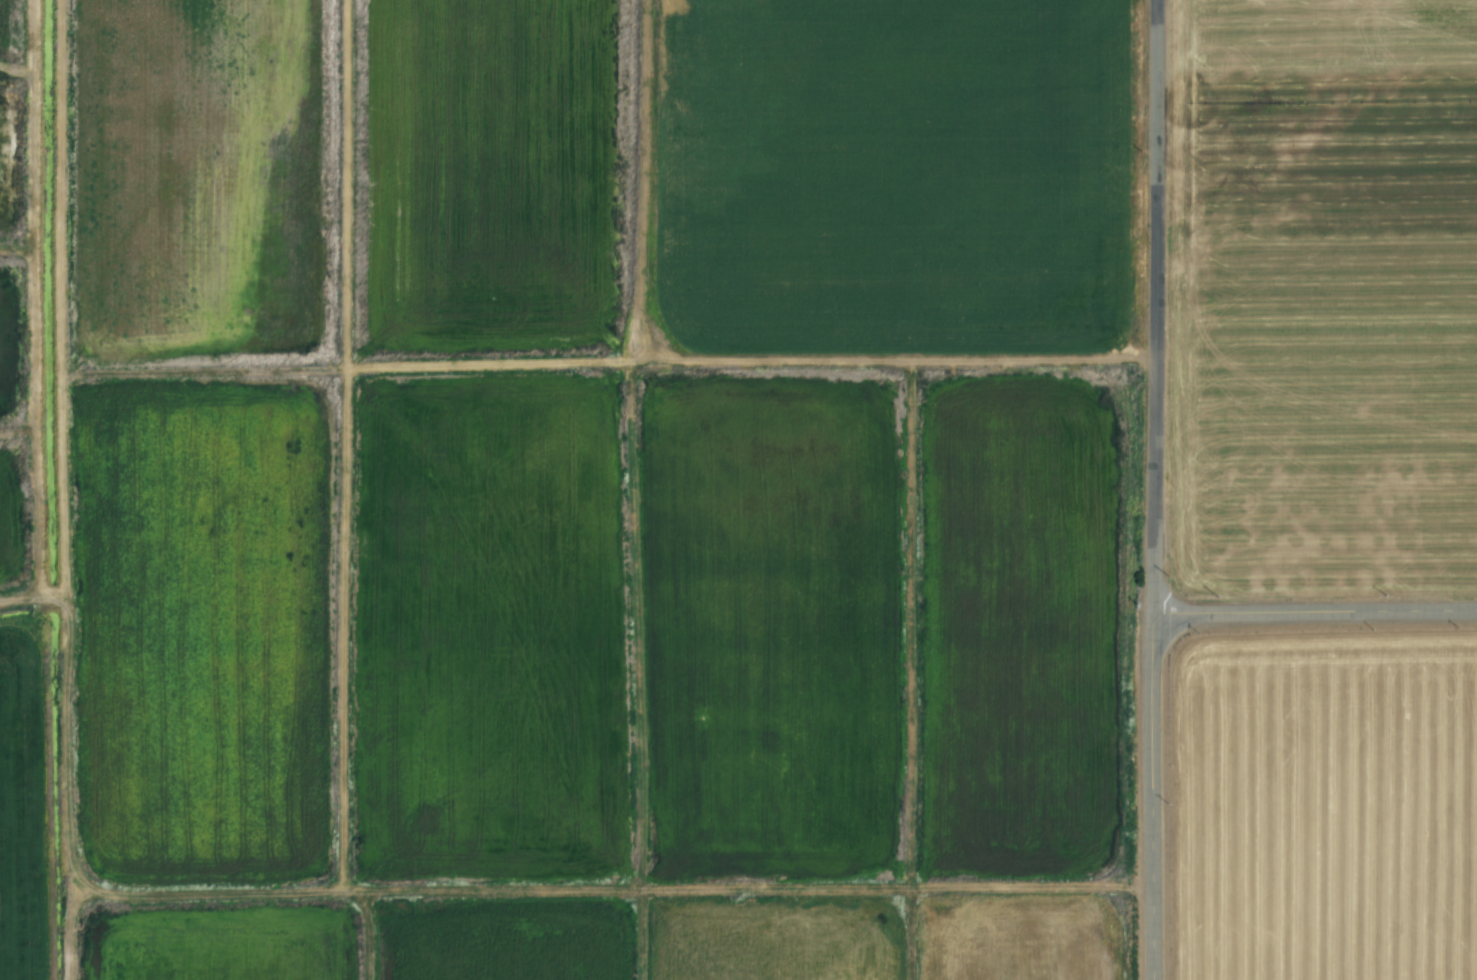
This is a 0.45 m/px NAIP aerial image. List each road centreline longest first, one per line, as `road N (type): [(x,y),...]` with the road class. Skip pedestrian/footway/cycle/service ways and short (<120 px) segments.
road 1 (residential): [(1145,979),(1145,0)]
road 2 (residential): [(1476,617),(1143,620)]

